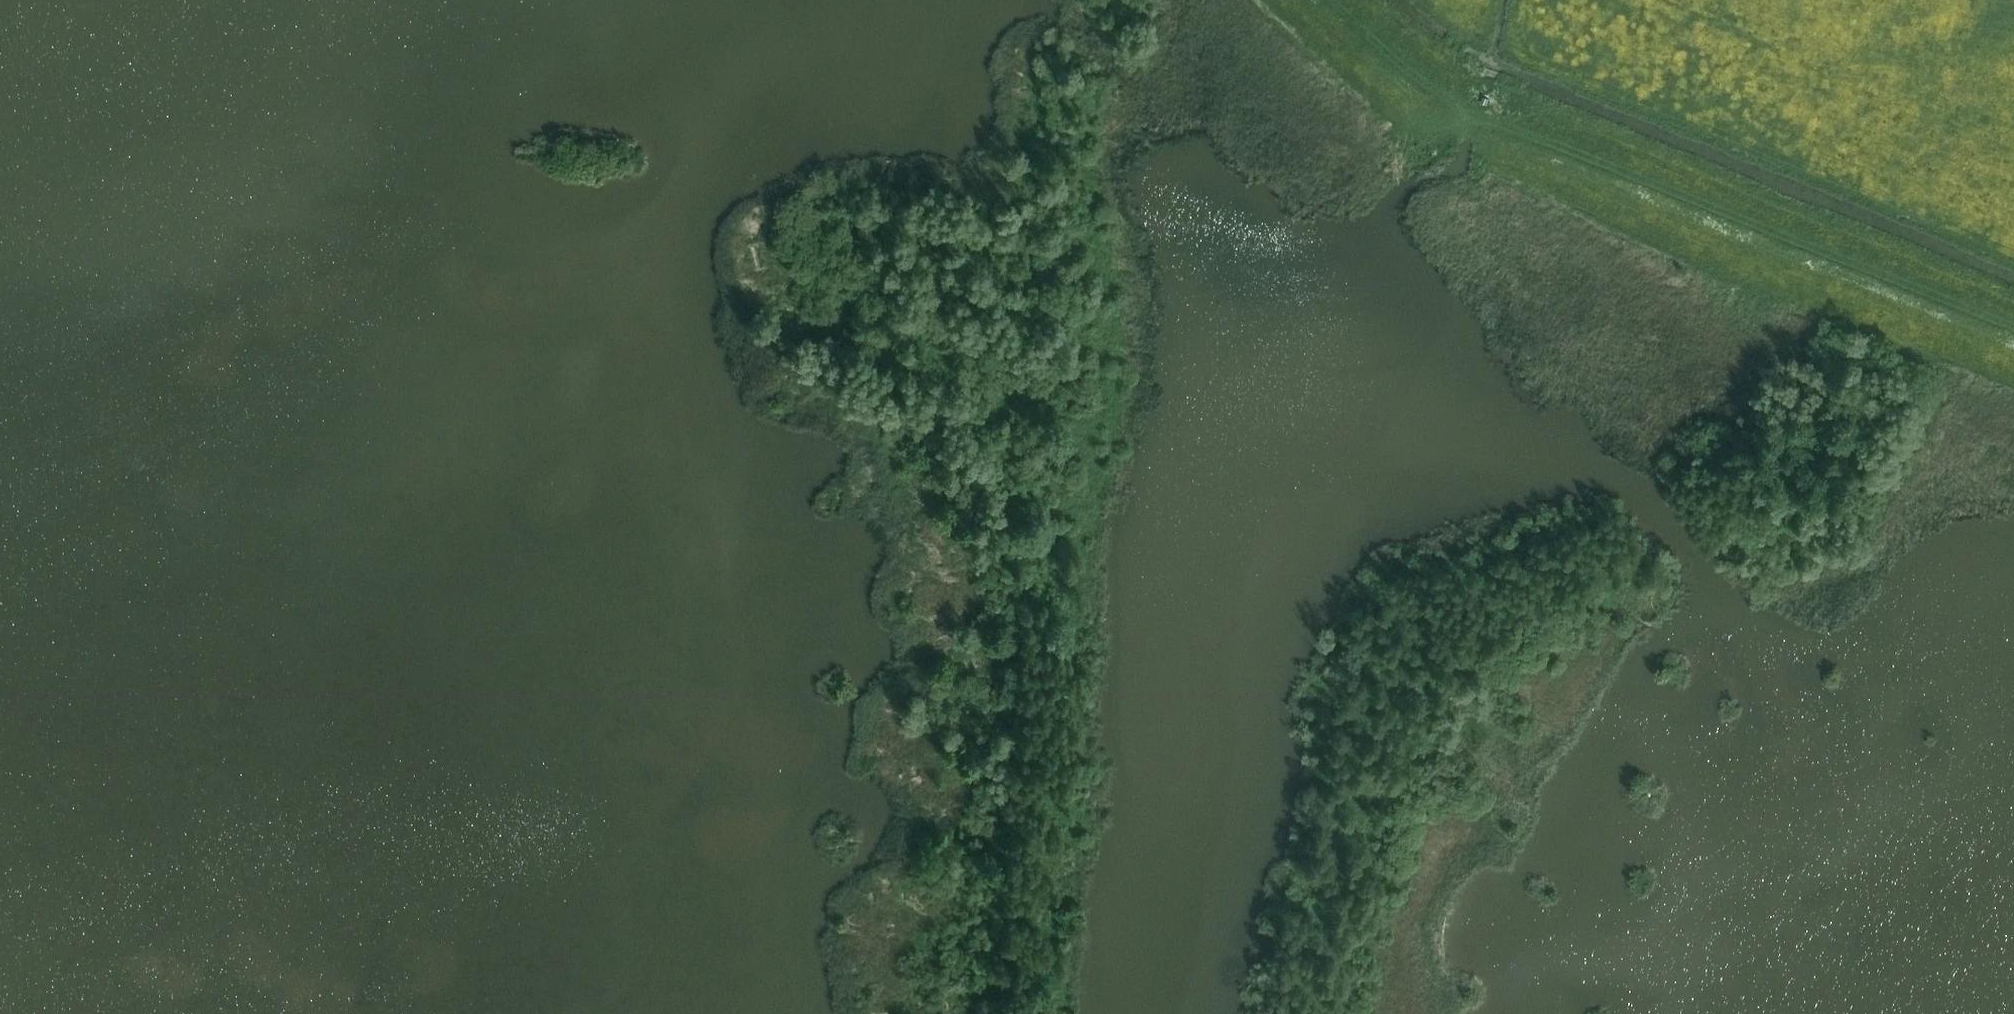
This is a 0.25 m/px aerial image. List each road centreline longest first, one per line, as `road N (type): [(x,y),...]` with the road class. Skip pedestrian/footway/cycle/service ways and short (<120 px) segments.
road 1 (track): [(2013,335),(1470,110),(1398,69),(1331,0)]

